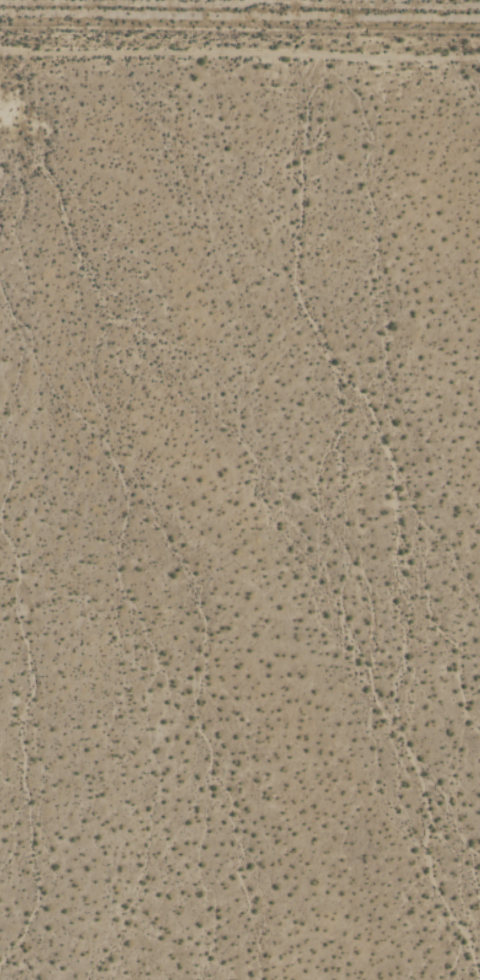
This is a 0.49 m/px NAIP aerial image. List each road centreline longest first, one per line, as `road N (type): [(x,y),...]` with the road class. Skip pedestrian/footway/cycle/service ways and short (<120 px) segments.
road 1 (track): [(479,16),(0,8)]

